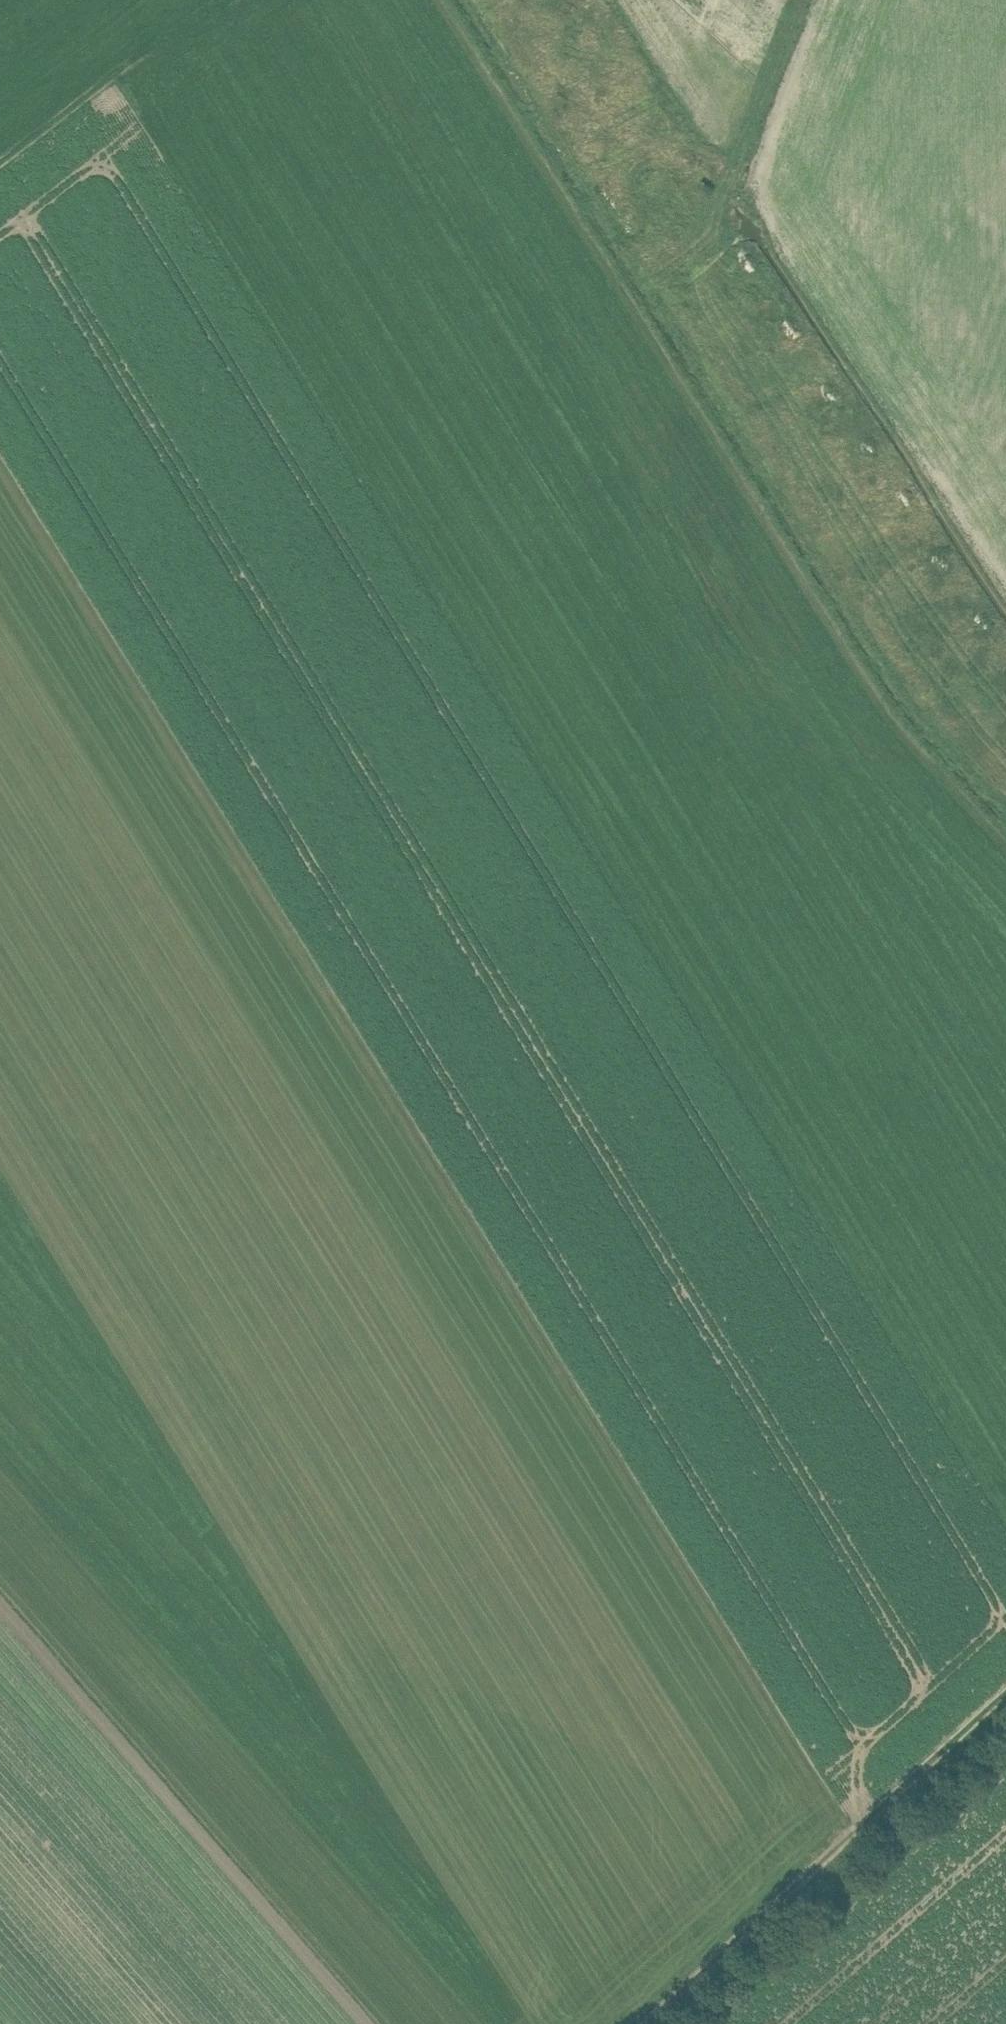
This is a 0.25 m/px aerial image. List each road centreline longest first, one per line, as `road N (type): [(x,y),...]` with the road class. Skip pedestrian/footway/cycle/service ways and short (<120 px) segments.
road 1 (track): [(1005,1697),(640,2023)]

